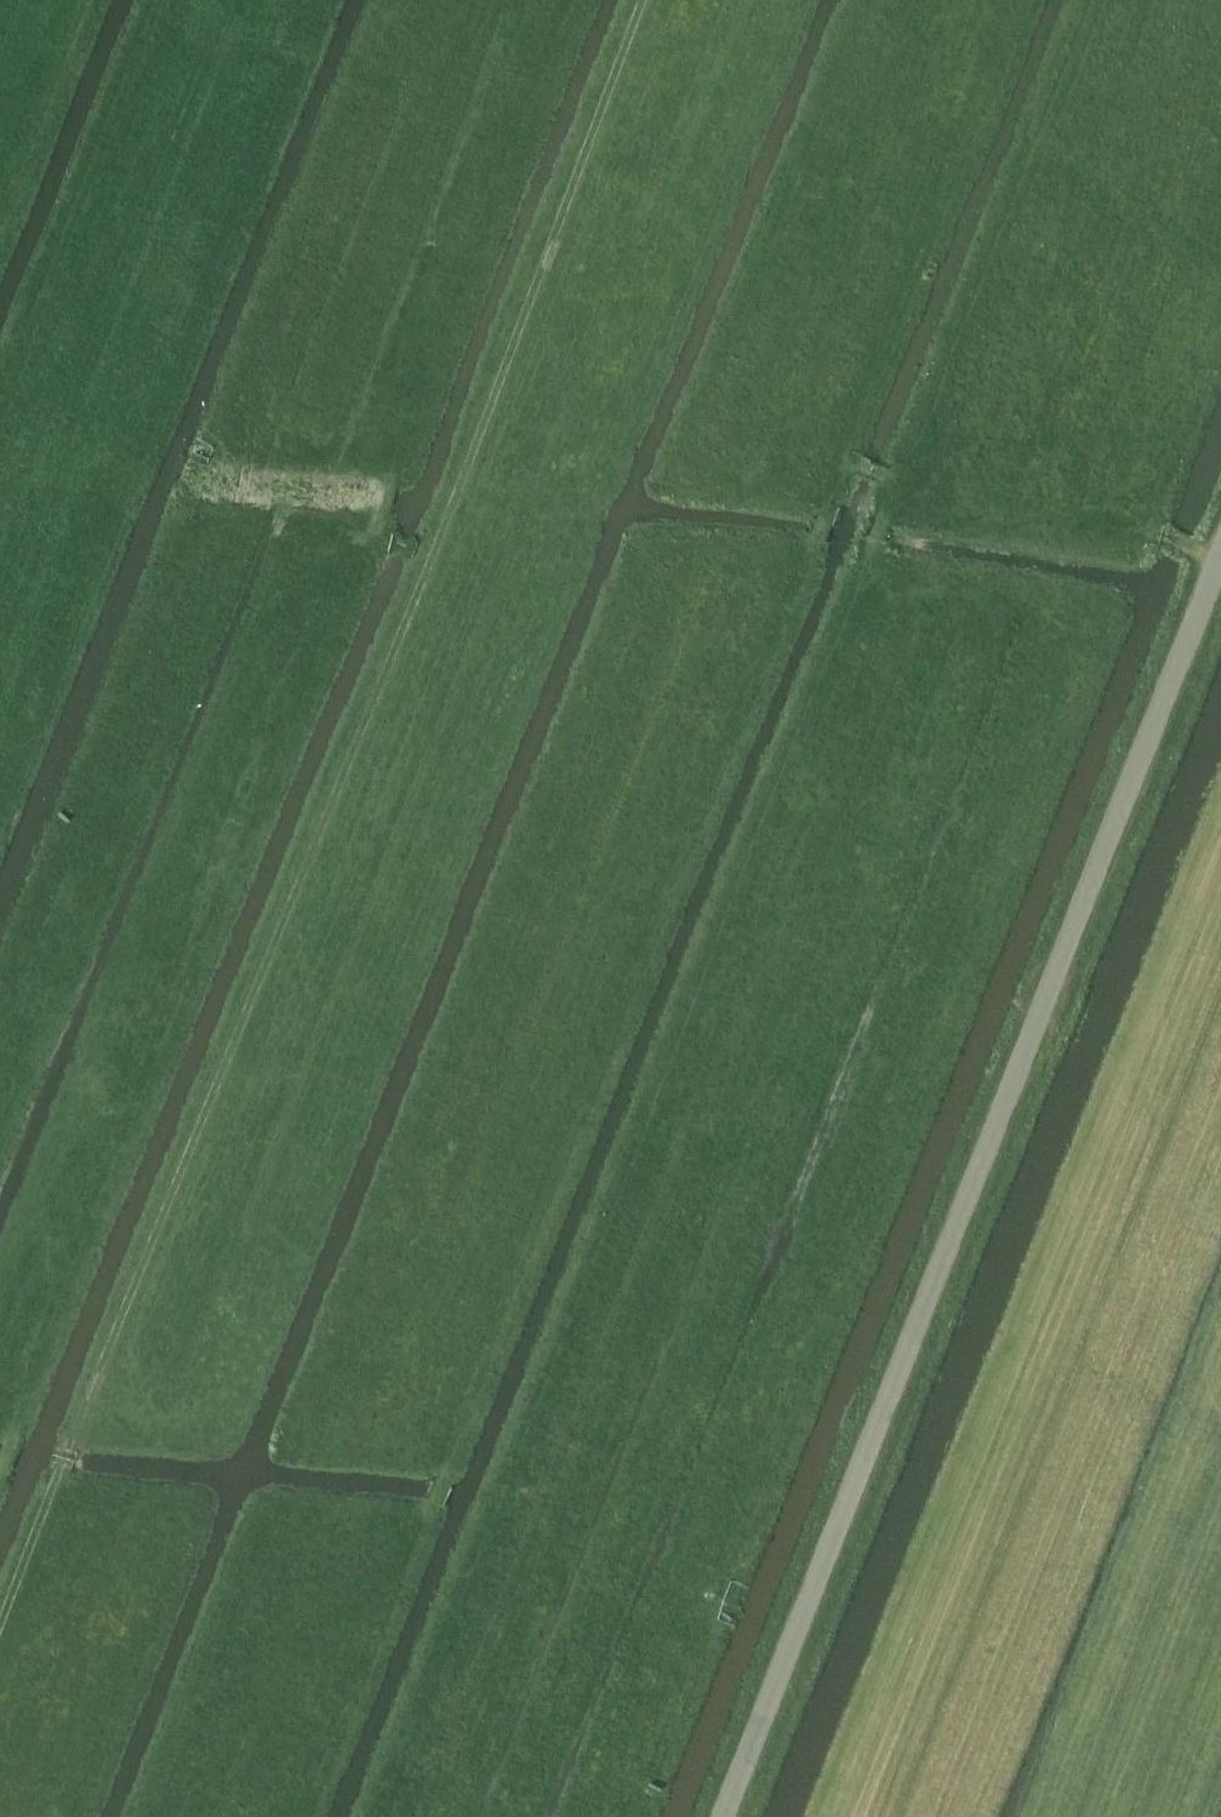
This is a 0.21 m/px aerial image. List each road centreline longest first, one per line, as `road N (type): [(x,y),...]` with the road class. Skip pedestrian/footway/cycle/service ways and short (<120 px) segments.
road 1 (track): [(0,1618),(645,0)]
road 2 (unclassified): [(720,1816),(1220,560)]

